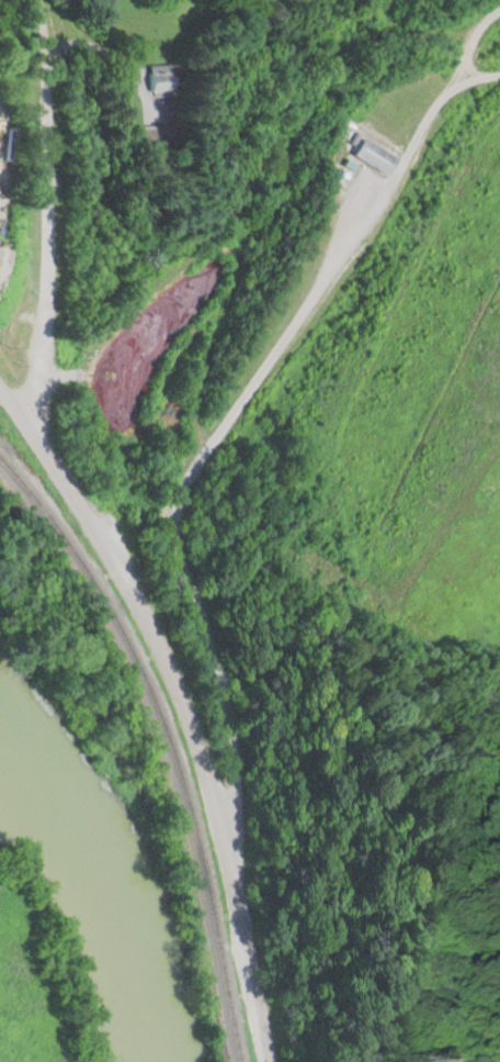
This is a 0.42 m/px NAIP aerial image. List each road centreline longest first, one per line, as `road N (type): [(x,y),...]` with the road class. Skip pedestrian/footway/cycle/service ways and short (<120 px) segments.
road 1 (residential): [(225,861),(239,812),(237,746),(175,536),(180,510),(421,125),(453,96),(499,77)]
road 2 (residential): [(266,1061),(209,794),(169,674),(118,573),(0,388)]
road 3 (residential): [(20,416),(43,364),(47,281),(39,0)]

